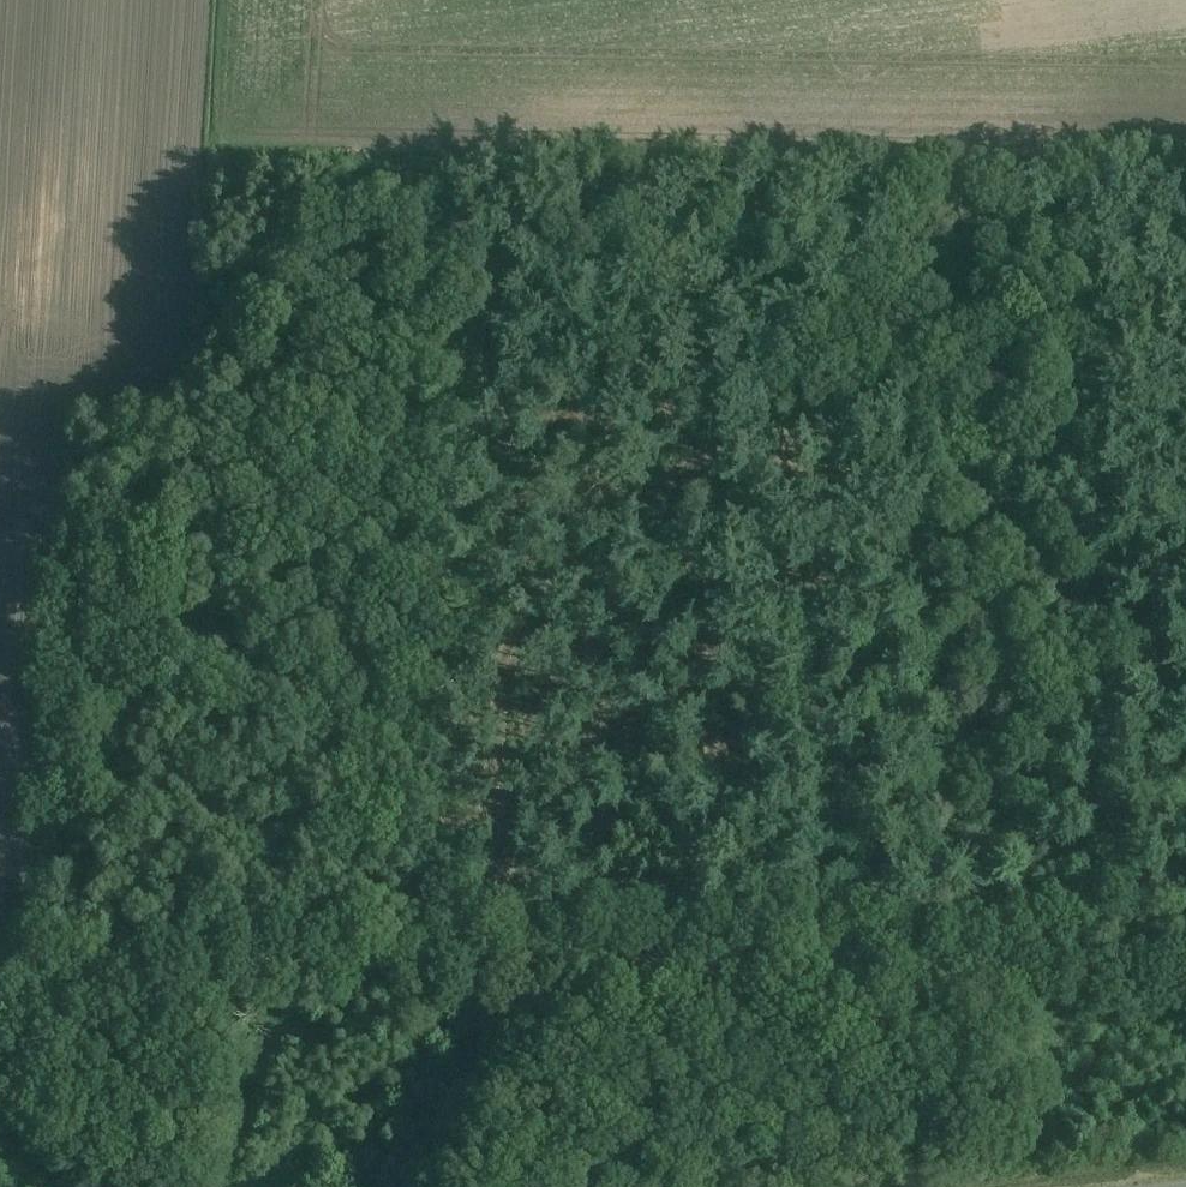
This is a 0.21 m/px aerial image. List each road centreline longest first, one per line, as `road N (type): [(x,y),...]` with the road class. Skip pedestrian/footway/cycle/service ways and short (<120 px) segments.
road 1 (track): [(1185,960),(101,967),(38,963),(0,949)]

